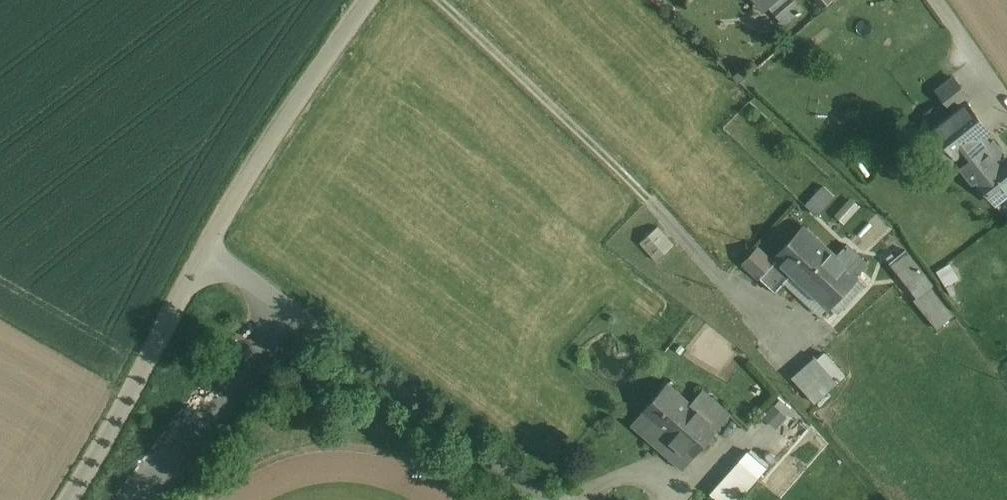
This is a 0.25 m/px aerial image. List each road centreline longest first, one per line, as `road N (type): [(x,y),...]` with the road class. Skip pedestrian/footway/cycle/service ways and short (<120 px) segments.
road 1 (residential): [(210,264),(539,499)]
road 2 (residential): [(210,264),(293,110),(371,0)]
road 3 (residential): [(58,499),(210,264)]

